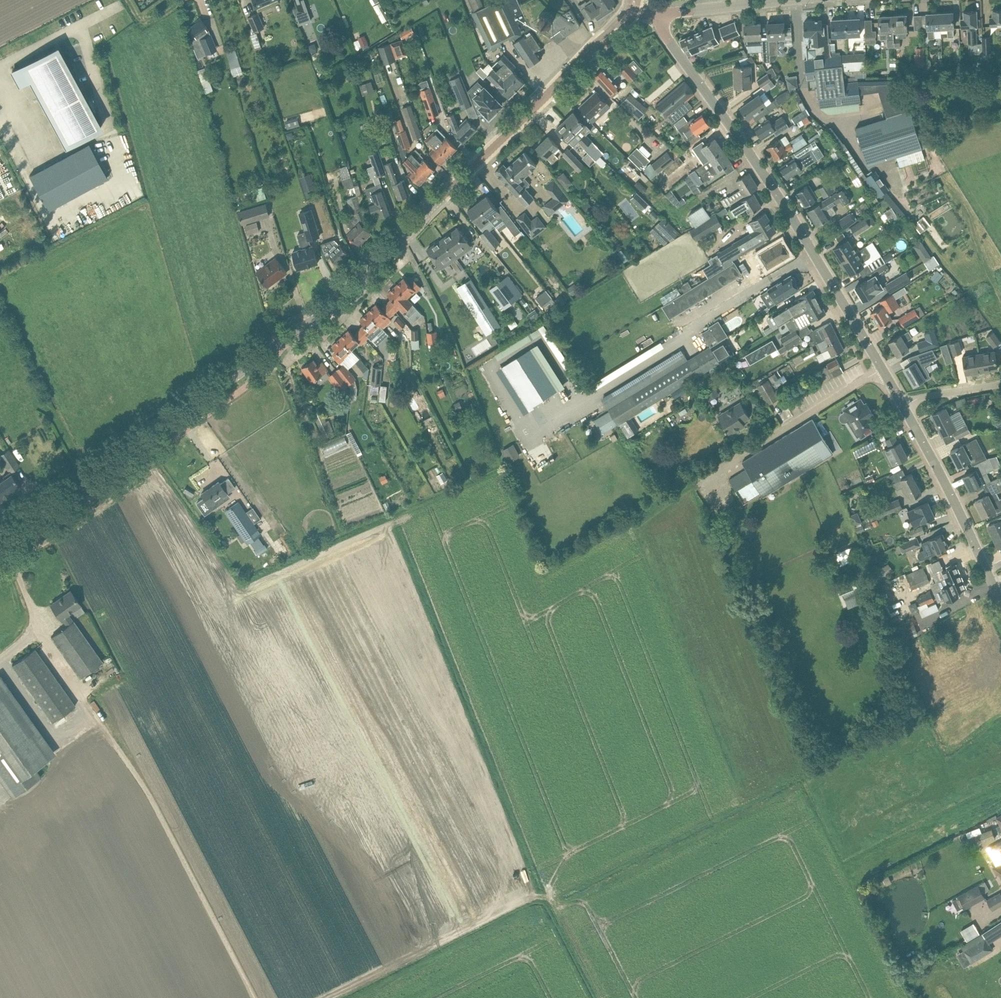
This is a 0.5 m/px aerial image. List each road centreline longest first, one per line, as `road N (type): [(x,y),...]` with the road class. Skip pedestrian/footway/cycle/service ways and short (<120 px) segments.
road 1 (tertiary): [(0,542),(323,311),(632,8)]
road 2 (tertiary): [(883,367),(782,196),(657,16)]
road 3 (residential): [(649,514),(883,367)]
road 4 (tertiary): [(1000,615),(900,398)]
road 5 (tertiary): [(783,0),(657,16)]

